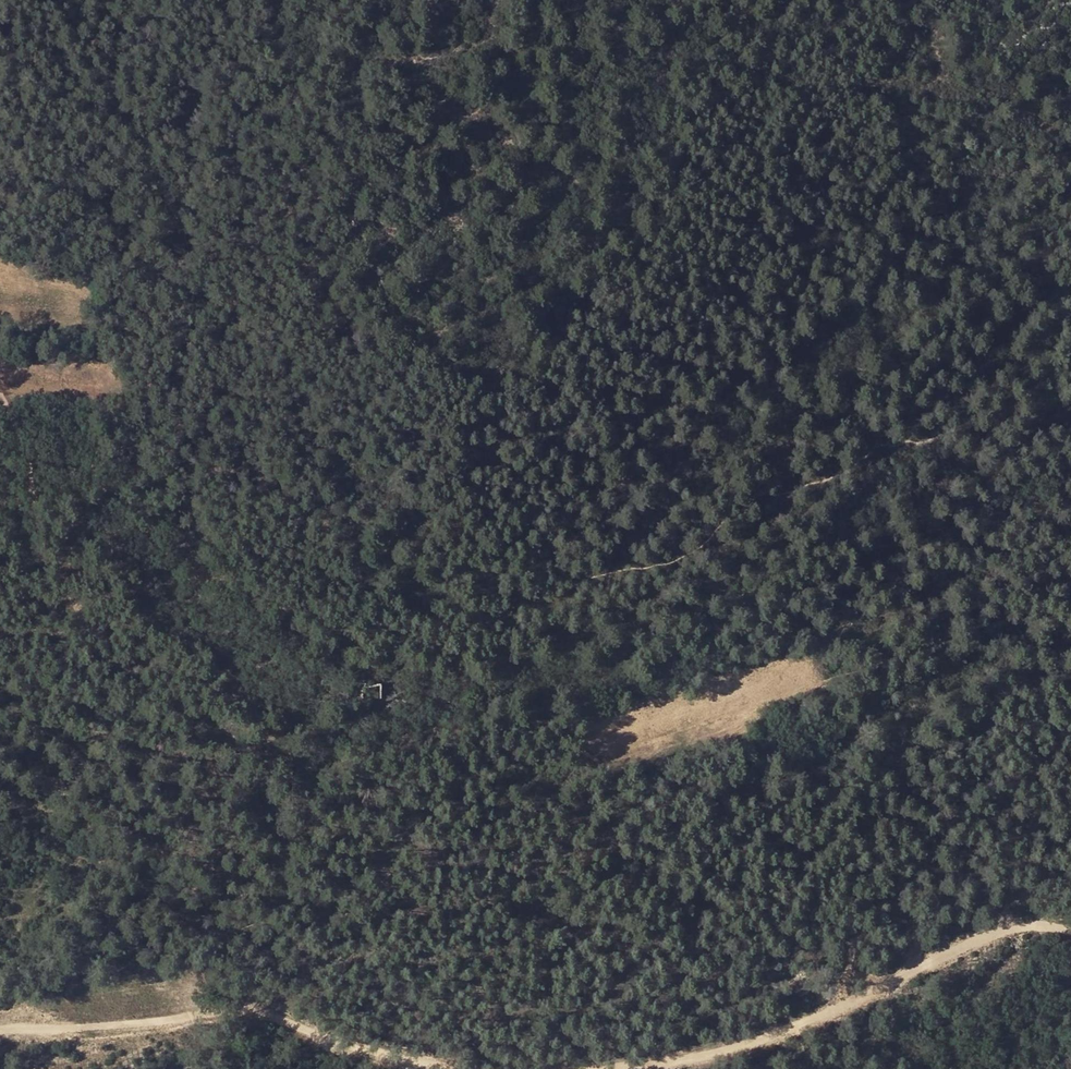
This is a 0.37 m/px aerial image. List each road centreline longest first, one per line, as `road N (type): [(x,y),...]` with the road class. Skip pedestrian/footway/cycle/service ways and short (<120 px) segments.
road 1 (track): [(638,1068),(752,1046),(1019,926),(1070,929)]
road 2 (track): [(0,1023),(48,1031),(251,1011),(433,1068)]
road 3 (track): [(46,556),(18,501),(30,442),(0,381)]

